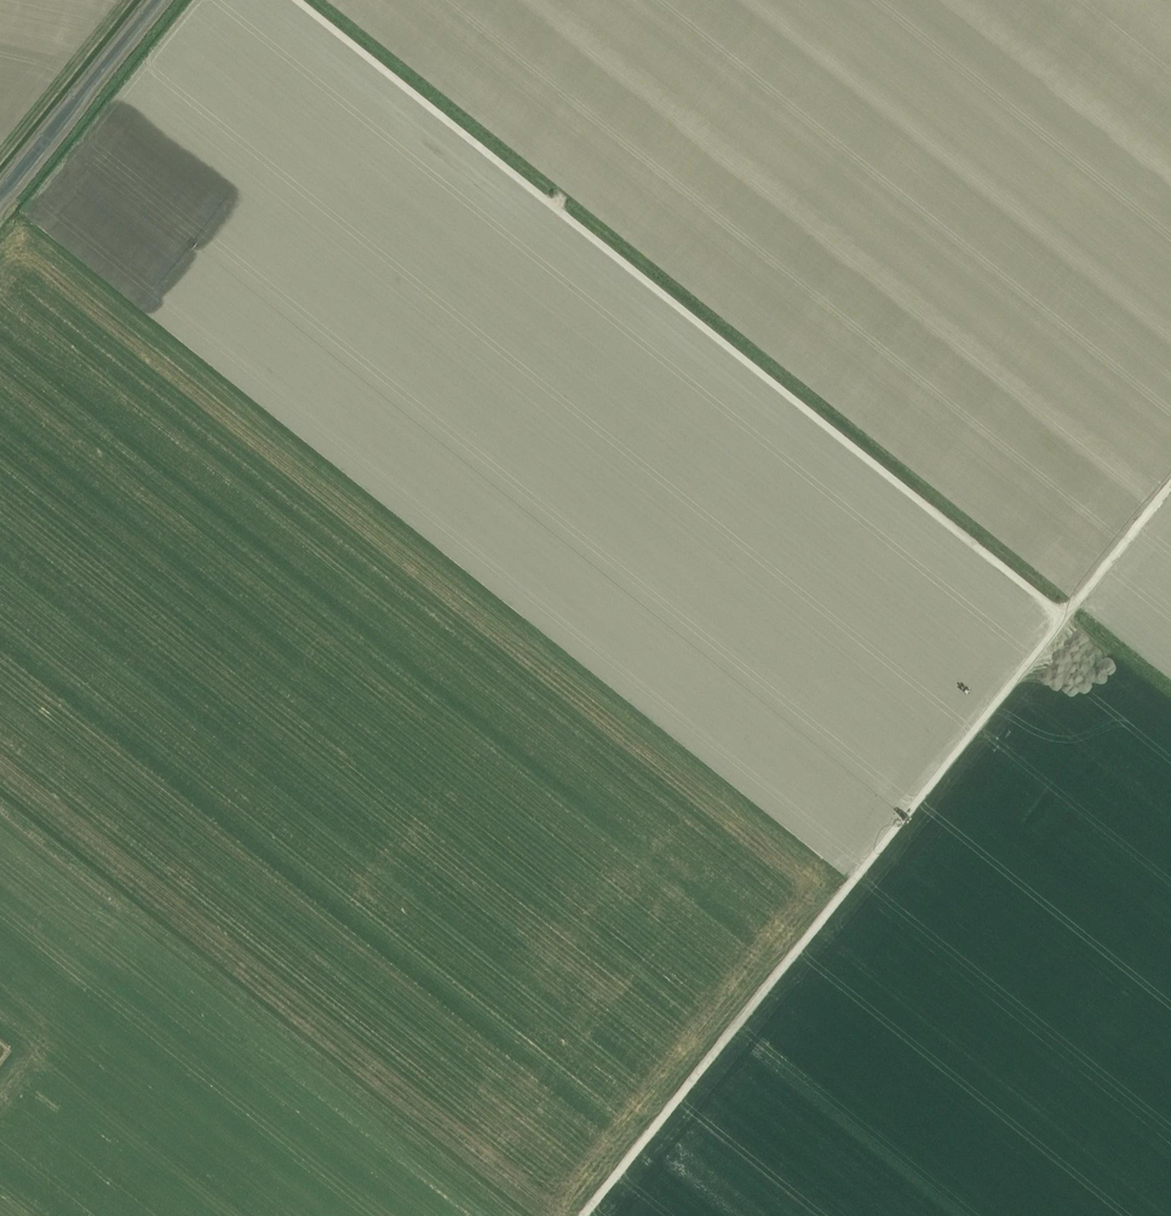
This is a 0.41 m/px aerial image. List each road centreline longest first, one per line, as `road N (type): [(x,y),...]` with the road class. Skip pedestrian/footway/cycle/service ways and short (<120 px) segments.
road 1 (unclassified): [(0,180),(148,0)]

